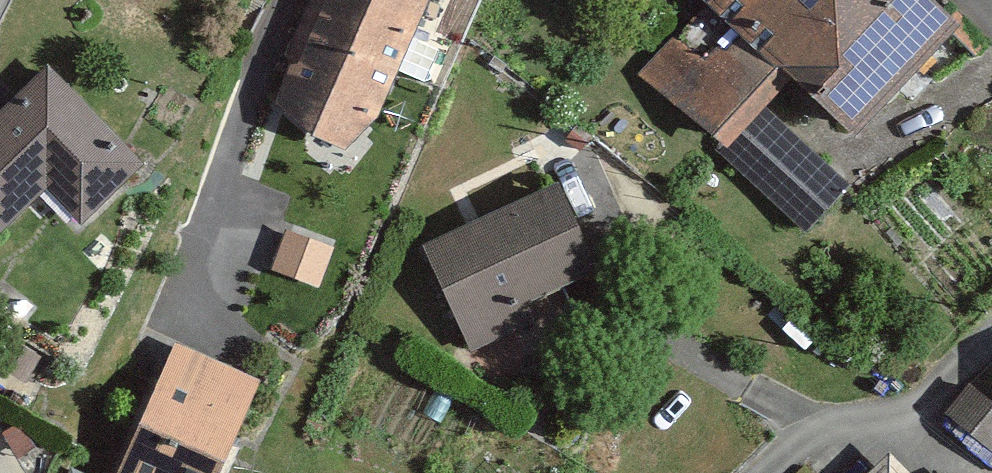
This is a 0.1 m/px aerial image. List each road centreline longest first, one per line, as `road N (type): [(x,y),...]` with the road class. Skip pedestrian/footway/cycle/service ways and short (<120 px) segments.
road 1 (residential): [(991,338),(926,404),(813,430),(768,472)]

